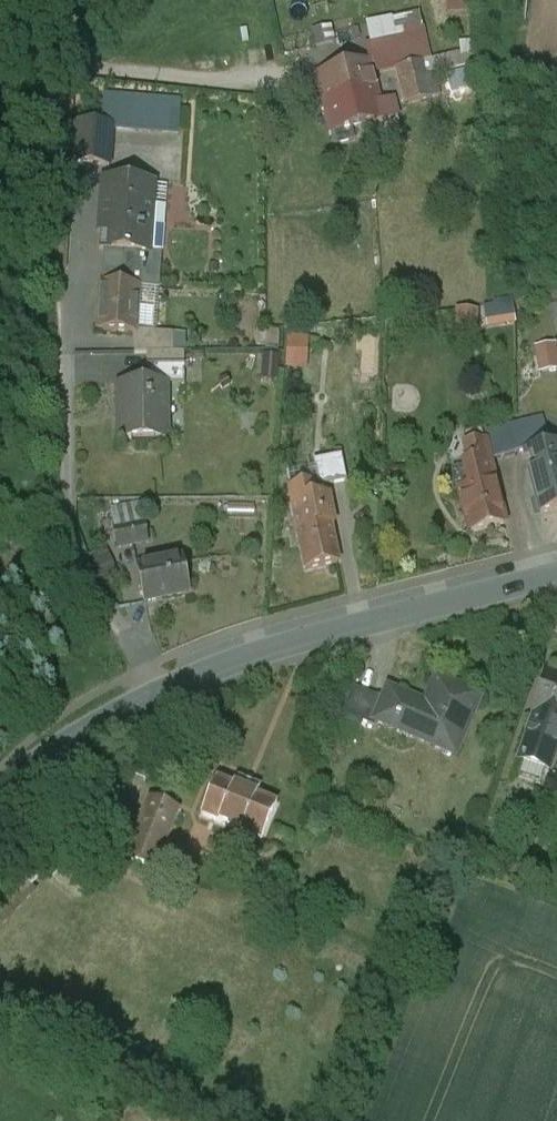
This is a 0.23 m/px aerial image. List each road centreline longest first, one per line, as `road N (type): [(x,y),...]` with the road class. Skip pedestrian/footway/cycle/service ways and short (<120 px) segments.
road 1 (unclassified): [(0,808),(64,750),(210,671),(556,576)]

